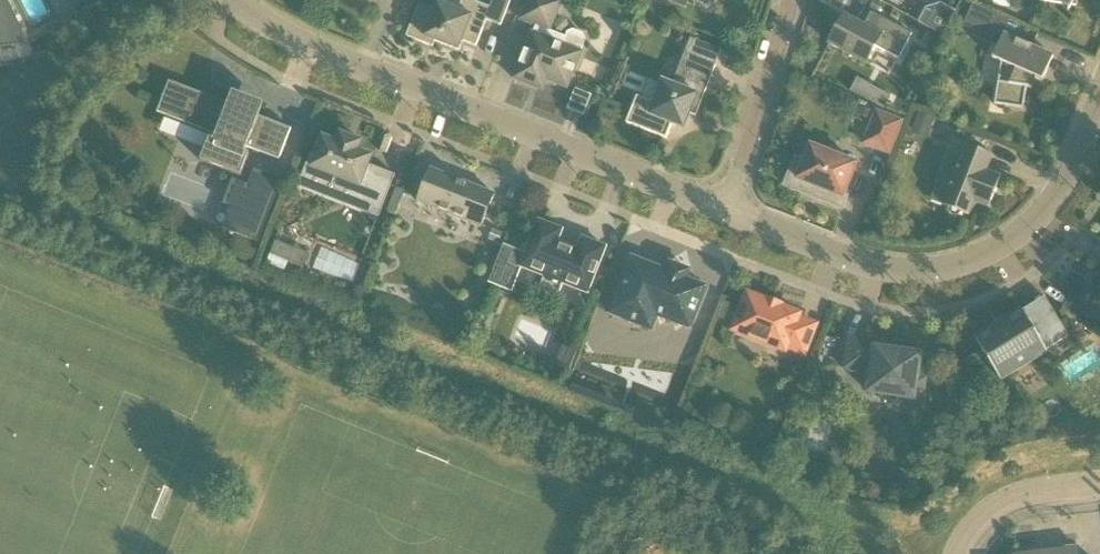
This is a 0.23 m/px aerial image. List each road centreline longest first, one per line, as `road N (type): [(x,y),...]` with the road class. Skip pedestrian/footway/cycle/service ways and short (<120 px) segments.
road 1 (residential): [(723,210),(331,58),(233,0)]
road 2 (residential): [(1099,96),(1047,206),(1018,235),(982,254),(938,266),(883,268),(723,210)]
road 3 (residential): [(723,210),(790,0)]
road 4 (unclassified): [(958,553),(997,505),(1099,485)]

